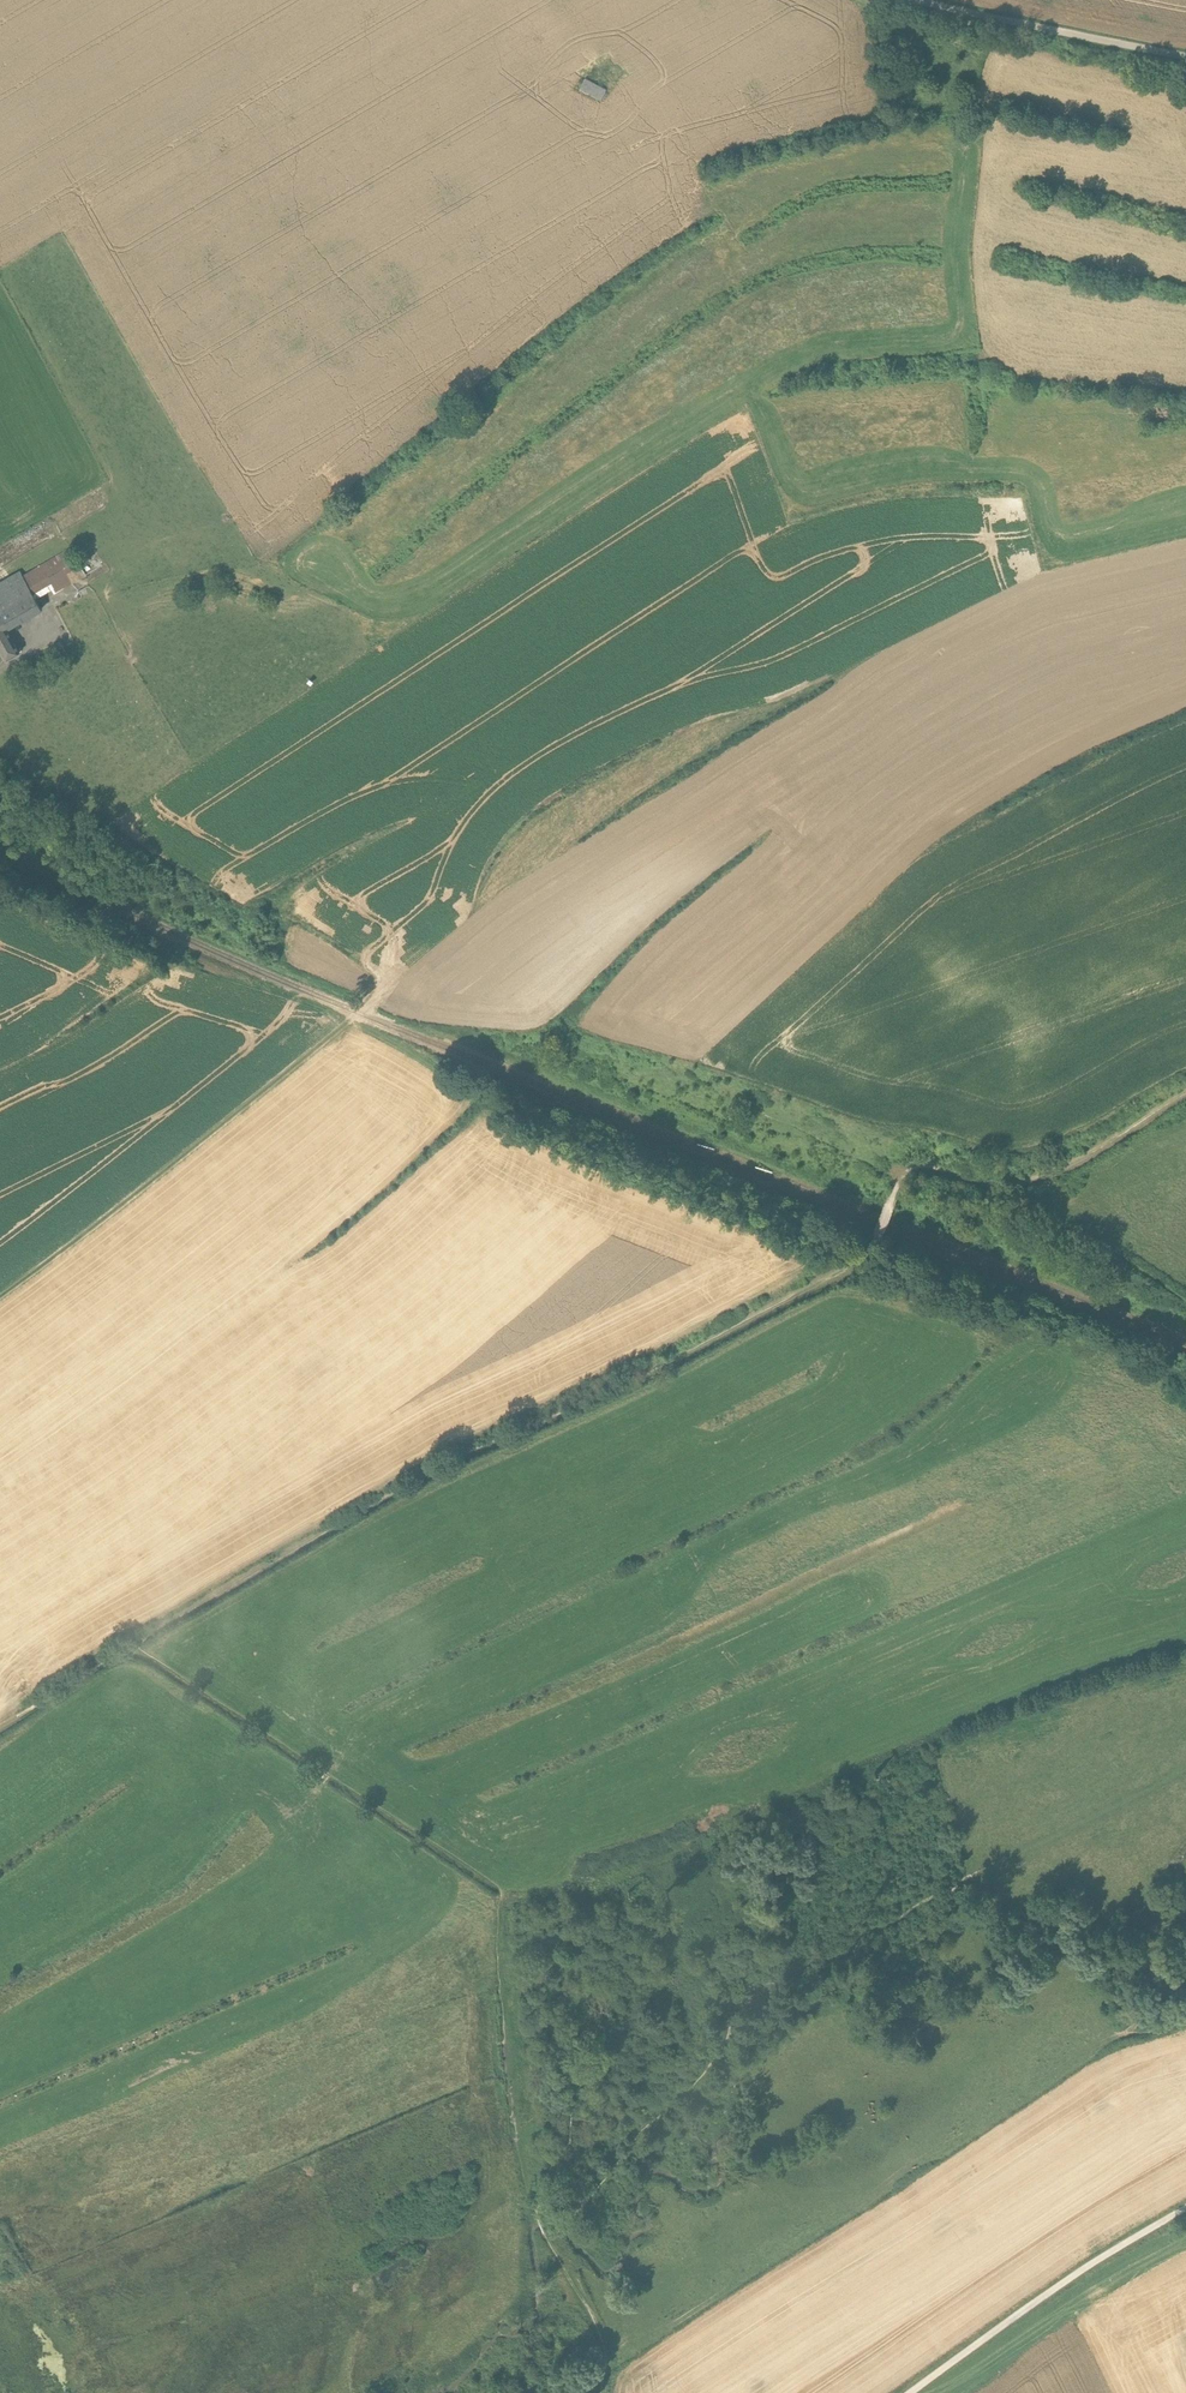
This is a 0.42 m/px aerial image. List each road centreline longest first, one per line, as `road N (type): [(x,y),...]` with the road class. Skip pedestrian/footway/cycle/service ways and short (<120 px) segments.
road 1 (track): [(128,1648),(436,1469),(847,1269),(870,1251),(910,1171),(994,1184),(1029,1180),(1091,1154),(1185,1095)]
road 2 (track): [(0,1293),(342,1029),(378,982)]
road 3 (track): [(1185,2208),(1084,2269),(911,2392)]
road 4 (unclassified): [(914,0),(1185,56)]
road 5 (track): [(128,1648),(0,1727)]

